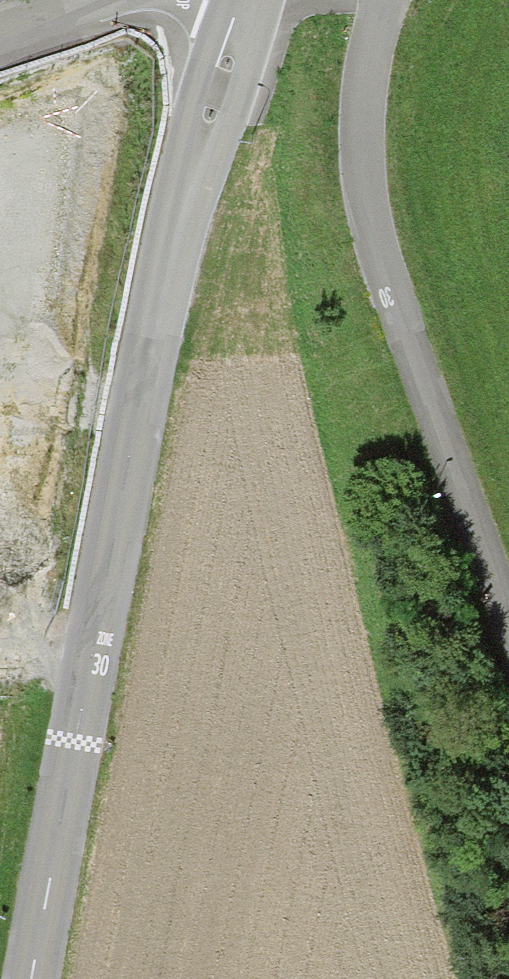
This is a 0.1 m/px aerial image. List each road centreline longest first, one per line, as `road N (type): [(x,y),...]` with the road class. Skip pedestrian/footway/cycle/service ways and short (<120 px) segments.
road 1 (residential): [(22,978),(161,257),(239,0)]
road 2 (residential): [(508,623),(374,245),(361,138),(377,0)]

